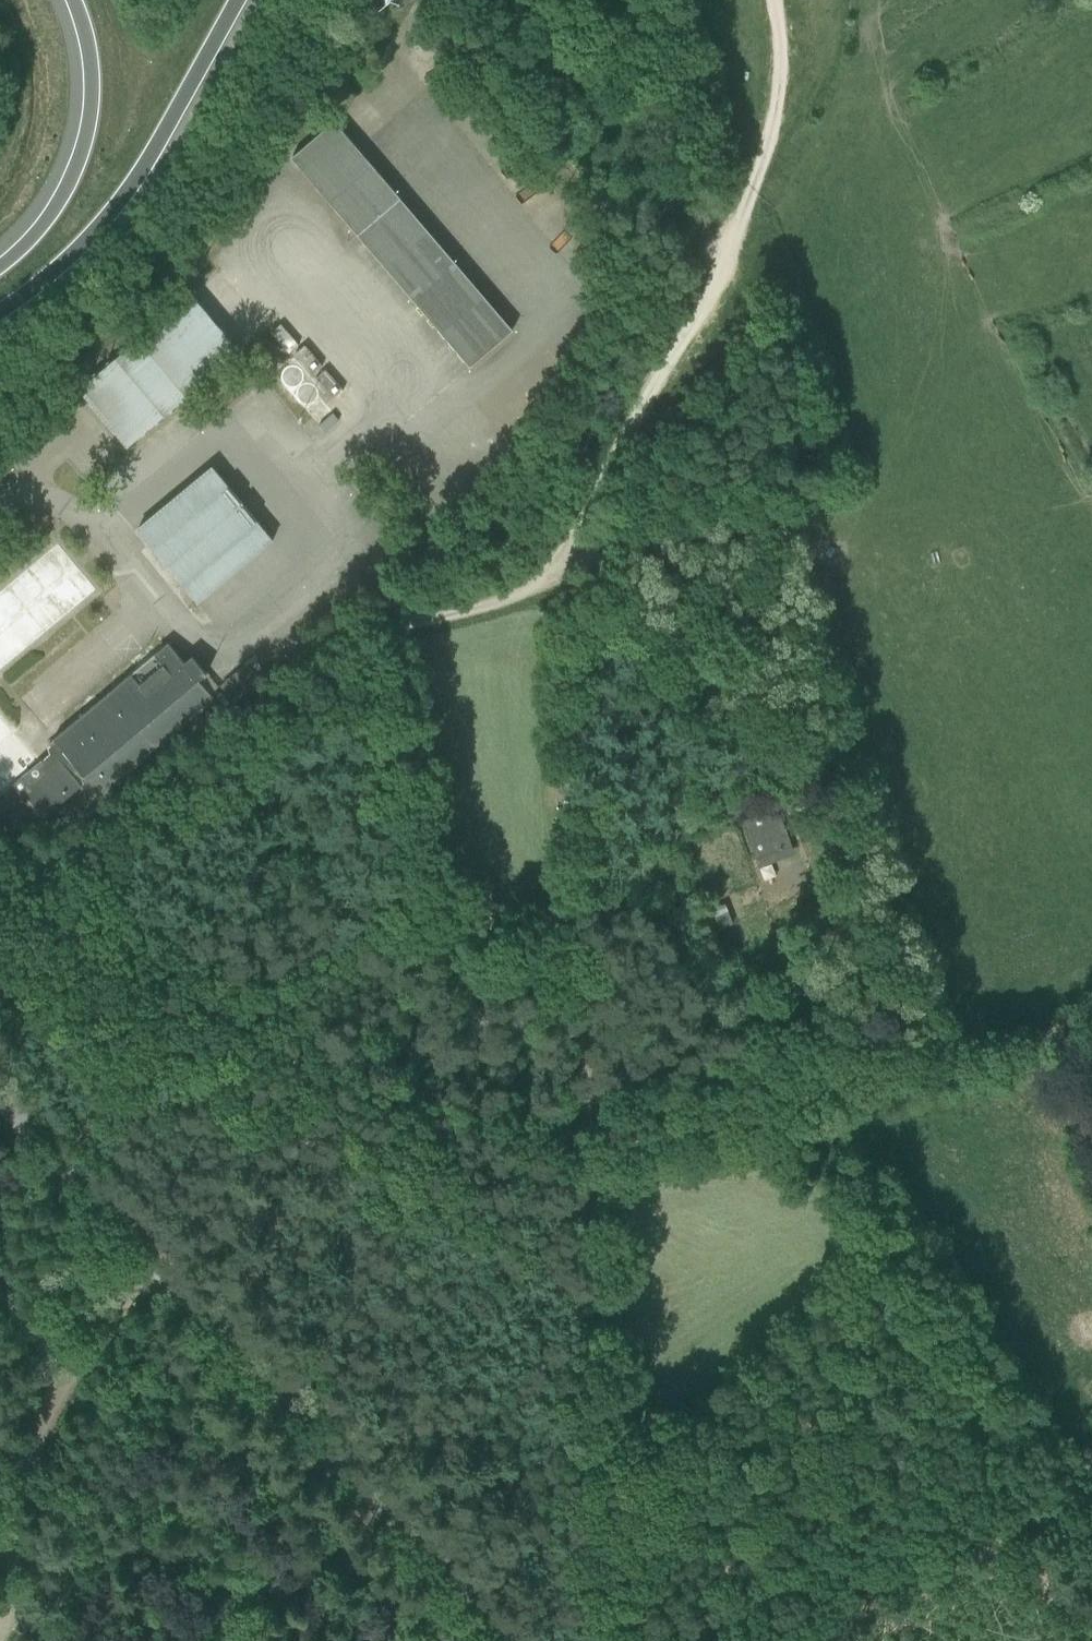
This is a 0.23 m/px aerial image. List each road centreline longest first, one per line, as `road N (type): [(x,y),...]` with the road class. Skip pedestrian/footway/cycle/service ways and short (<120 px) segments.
road 1 (track): [(773,0),(781,63),(736,228),(698,323),(547,575),(473,613),(328,646),(94,830),(0,869)]
road 2 (unclassified): [(494,1640),(0,1115)]
road 3 (motorway): [(0,314),(64,265),(127,194),(239,0)]
road 4 (motorway): [(74,0),(92,65),(86,146),(66,193),(0,269)]

